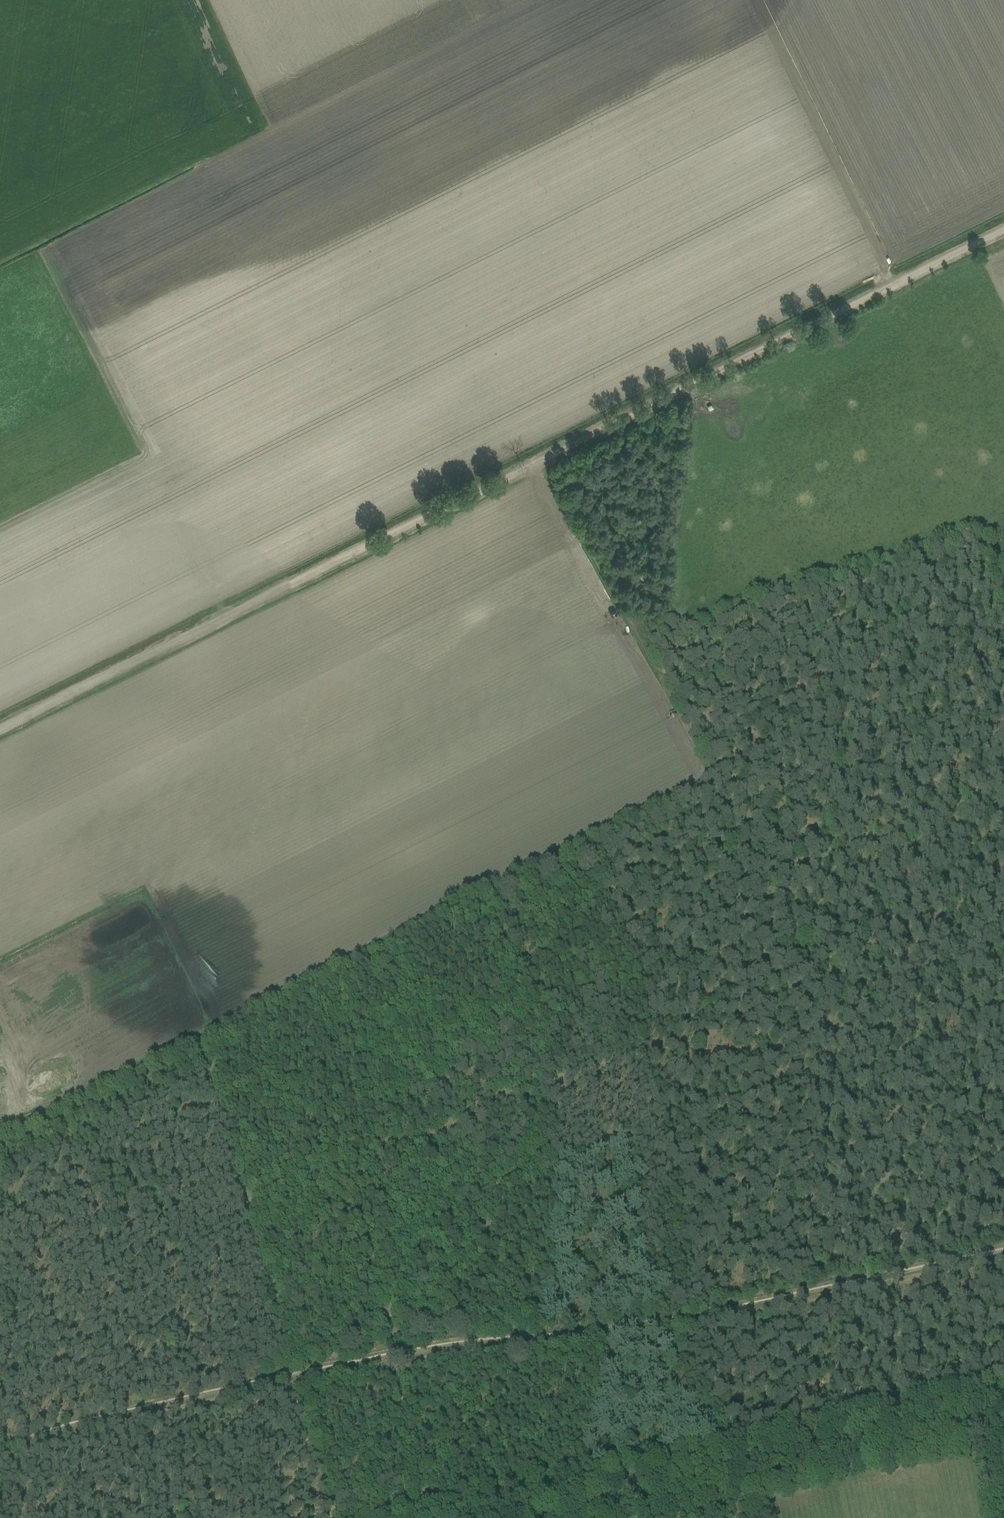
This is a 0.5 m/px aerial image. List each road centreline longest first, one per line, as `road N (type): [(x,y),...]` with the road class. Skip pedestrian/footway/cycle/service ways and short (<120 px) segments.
road 1 (unclassified): [(0,732),(1003,229)]
road 2 (track): [(1003,1245),(612,1326),(286,1376)]
road 3 (track): [(286,1376),(0,1460)]

